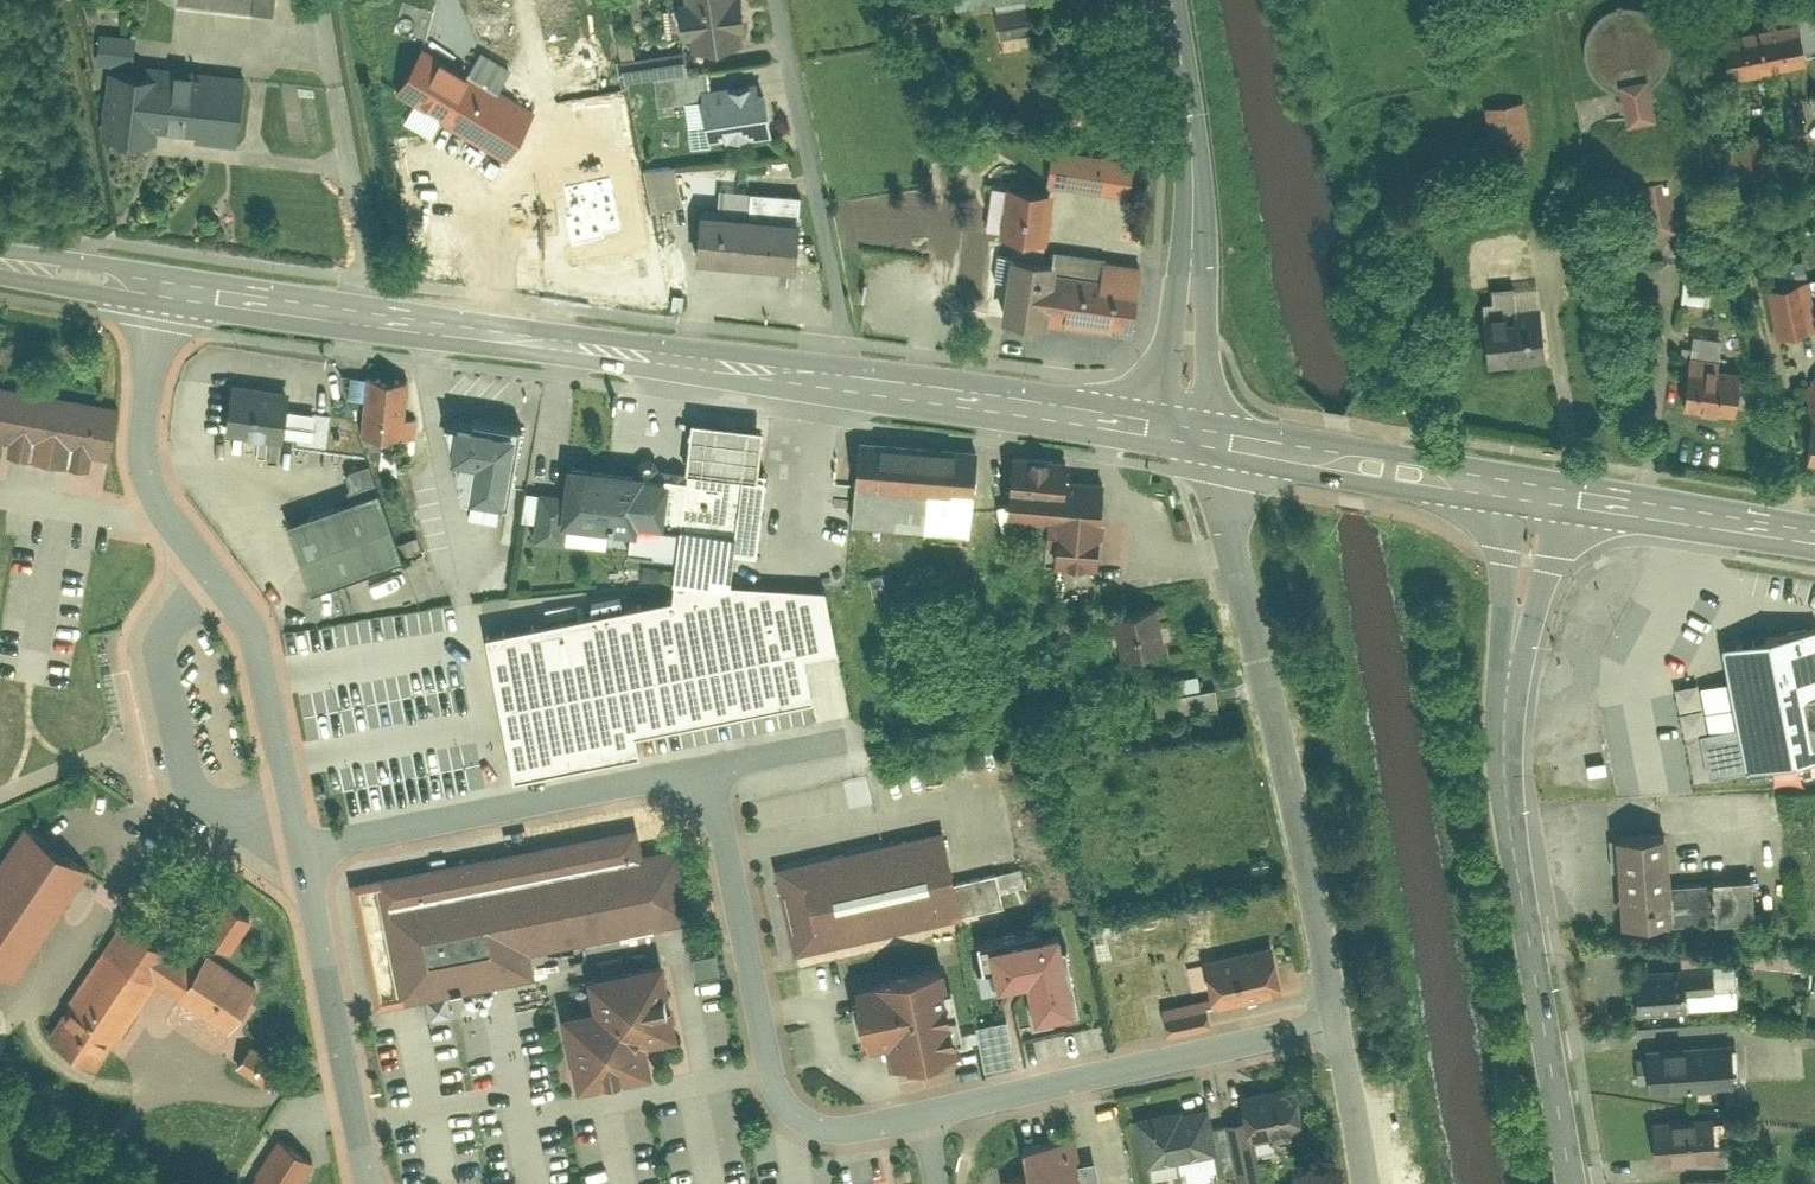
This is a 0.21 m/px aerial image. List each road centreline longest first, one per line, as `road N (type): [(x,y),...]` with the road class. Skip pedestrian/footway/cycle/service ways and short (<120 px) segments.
road 1 (tertiary): [(1538,491),(1505,674),(1505,771),(1571,1183)]
road 2 (secondary): [(838,379),(159,284)]
road 3 (residential): [(1335,1013),(1294,791),(1197,434)]
road 4 (residential): [(710,770),(779,1096),(801,1120),(842,1129),(923,1117)]
road 5 (tertiary): [(1197,434),(1187,337),(1194,173),(1165,0)]
road 6 (residential): [(923,1117),(1335,1013)]
road 7 (residential): [(300,848),(710,770)]
road 8 (residential): [(777,0),(844,343),(838,379)]
road 9 (secondary): [(1197,434),(838,379)]
road 10 (secondary): [(1538,491),(1197,434)]
road 11 (residential): [(370,1183),(300,848)]
road 12 (residential): [(213,582),(178,613),(160,651),(186,783),(205,801),(232,810),(291,800)]
road 13 (secondary): [(1814,535),(1538,491)]
road 14 (residential): [(159,284),(140,441),(170,516)]
road 15 (residential): [(291,800),(250,628),(213,582)]
road 16 (residential): [(1368,1183),(1335,1013)]
road 17 (secondary): [(159,284),(0,260)]
road 18 (residential): [(710,770),(836,742)]

